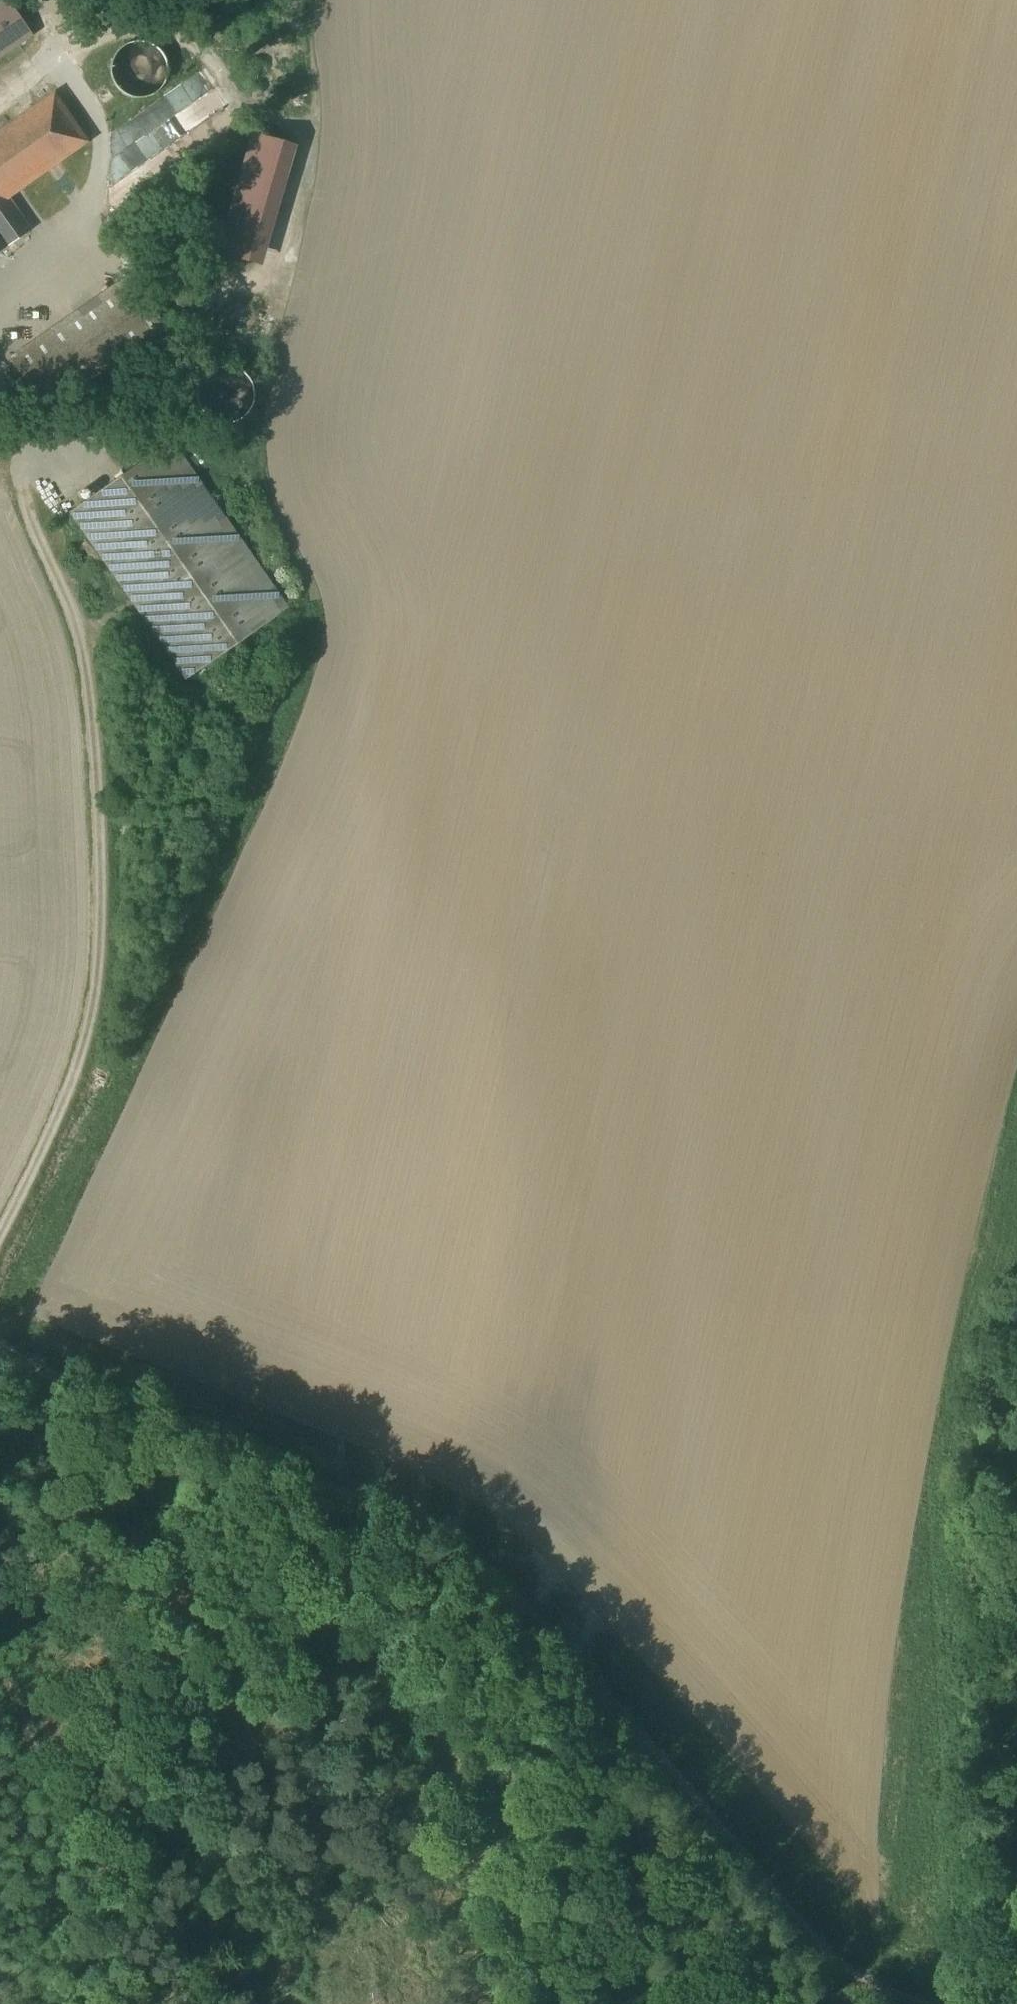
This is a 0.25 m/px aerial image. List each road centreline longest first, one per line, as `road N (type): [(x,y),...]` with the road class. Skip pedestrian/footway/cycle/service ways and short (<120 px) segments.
road 1 (track): [(0,1230),(86,1033),(104,894),(101,744),(85,625),(30,511),(14,411),(0,389)]
road 2 (track): [(0,330),(78,269),(100,175),(100,128),(52,67)]

